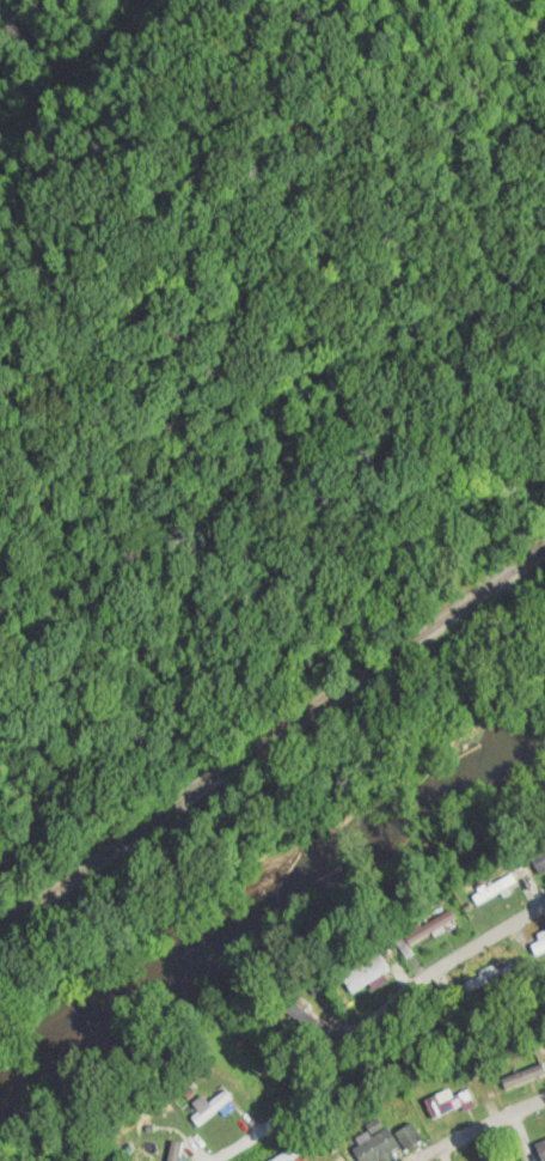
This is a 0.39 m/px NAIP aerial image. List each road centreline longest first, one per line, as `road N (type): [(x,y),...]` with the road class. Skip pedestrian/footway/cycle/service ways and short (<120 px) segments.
road 1 (residential): [(544,904),(384,1002),(307,1095),(226,1160)]
road 2 (residential): [(544,1100),(420,1160)]

